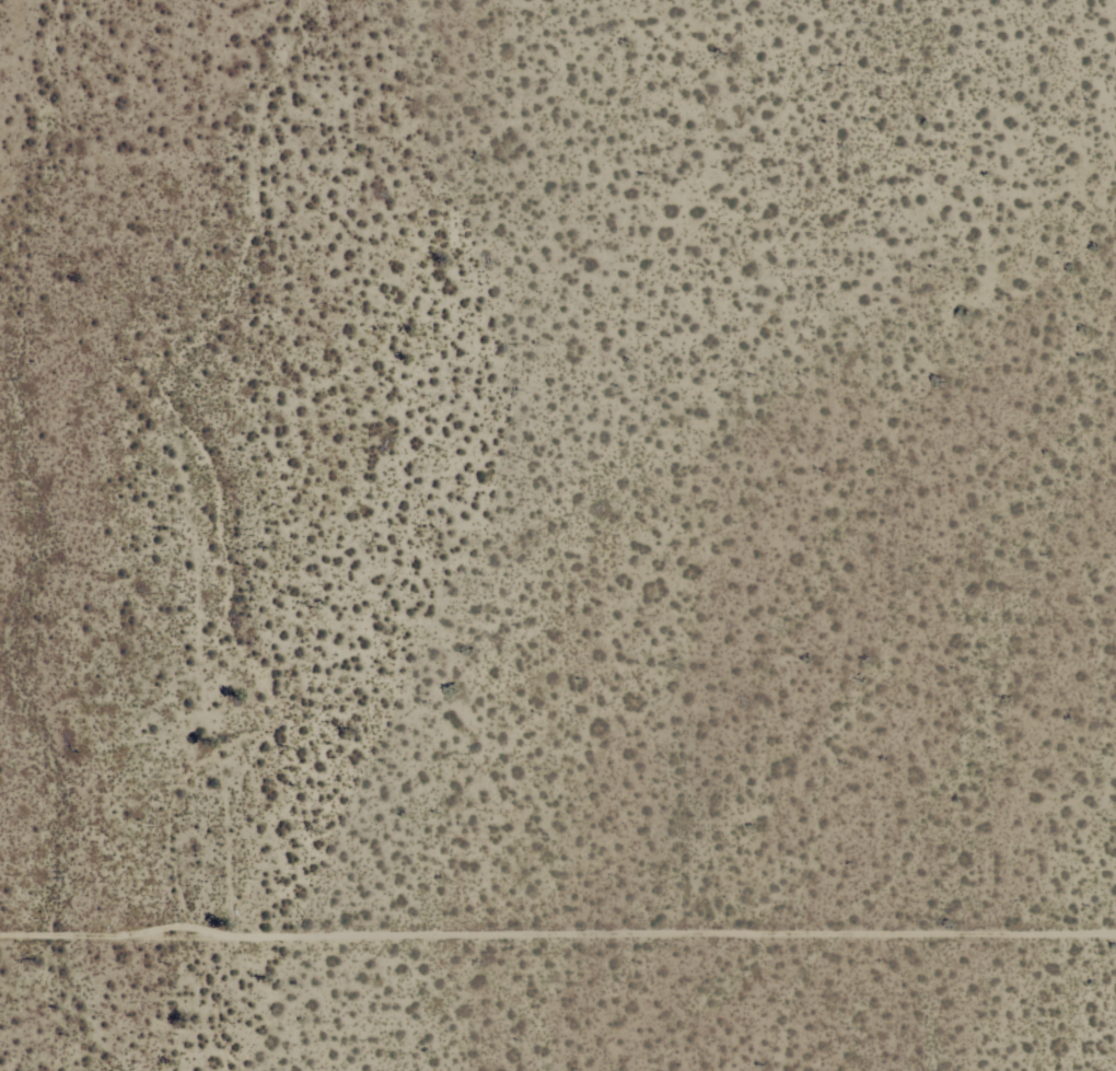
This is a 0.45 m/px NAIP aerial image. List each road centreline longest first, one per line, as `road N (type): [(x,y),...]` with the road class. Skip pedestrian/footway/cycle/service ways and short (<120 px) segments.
road 1 (track): [(0,953),(1115,943)]

